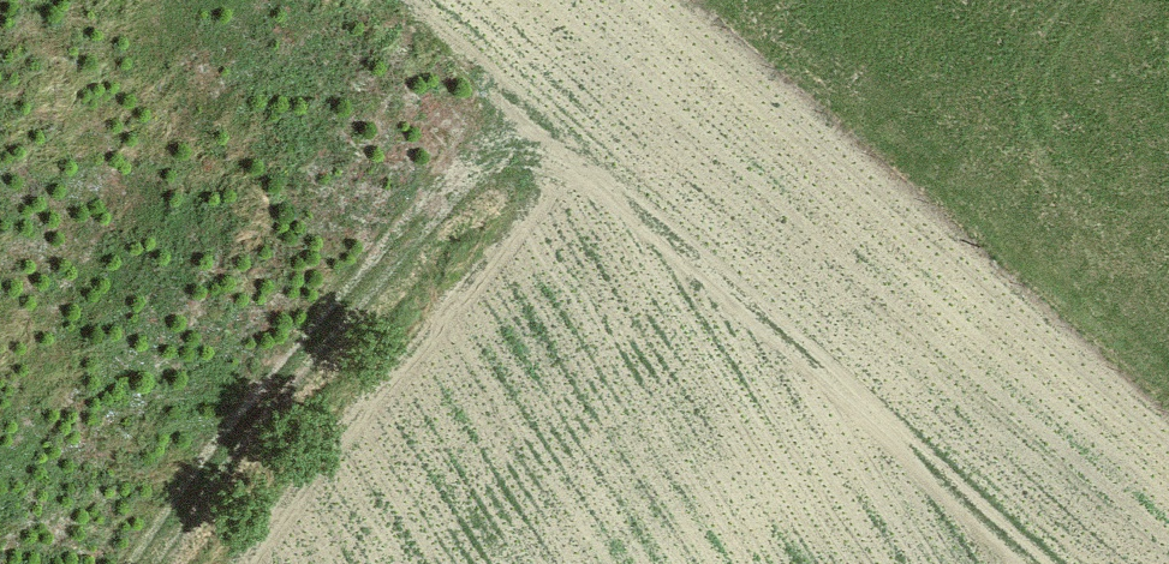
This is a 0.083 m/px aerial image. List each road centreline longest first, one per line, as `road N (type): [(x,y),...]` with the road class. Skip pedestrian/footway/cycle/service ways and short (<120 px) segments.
road 1 (track): [(1063,563),(596,151),(549,127),(521,133),(463,180),(220,453),(150,563)]
road 2 (track): [(448,563),(564,428),(732,271)]
road 3 (track): [(706,296),(876,563)]

